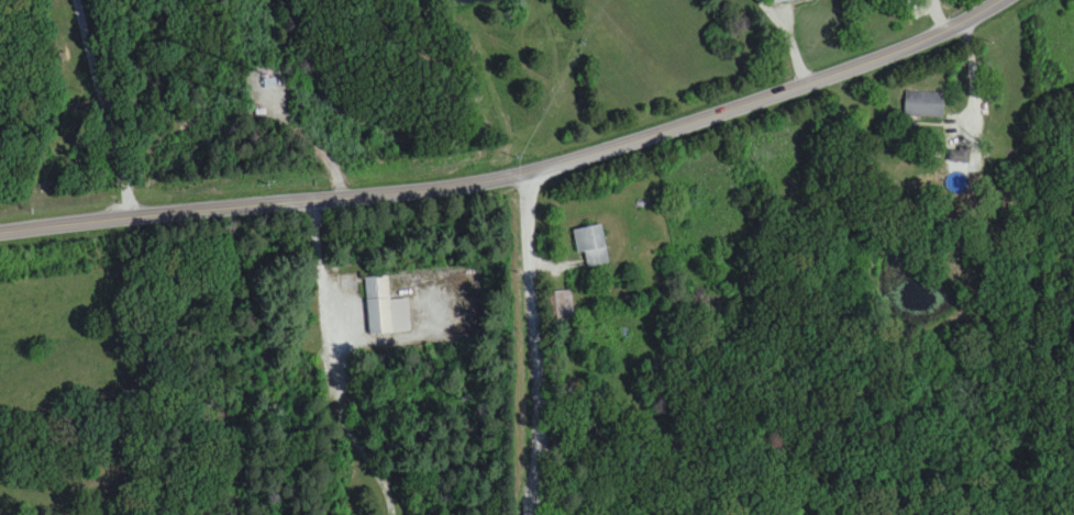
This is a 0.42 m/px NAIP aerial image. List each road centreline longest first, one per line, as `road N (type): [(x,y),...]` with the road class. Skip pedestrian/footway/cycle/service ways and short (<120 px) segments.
road 1 (secondary): [(0,232),(516,172),(844,70),(945,32),(998,0)]
road 2 (residential): [(505,173),(527,211),(532,514)]
road 3 (residential): [(392,514),(388,492),(345,418),(313,198)]

